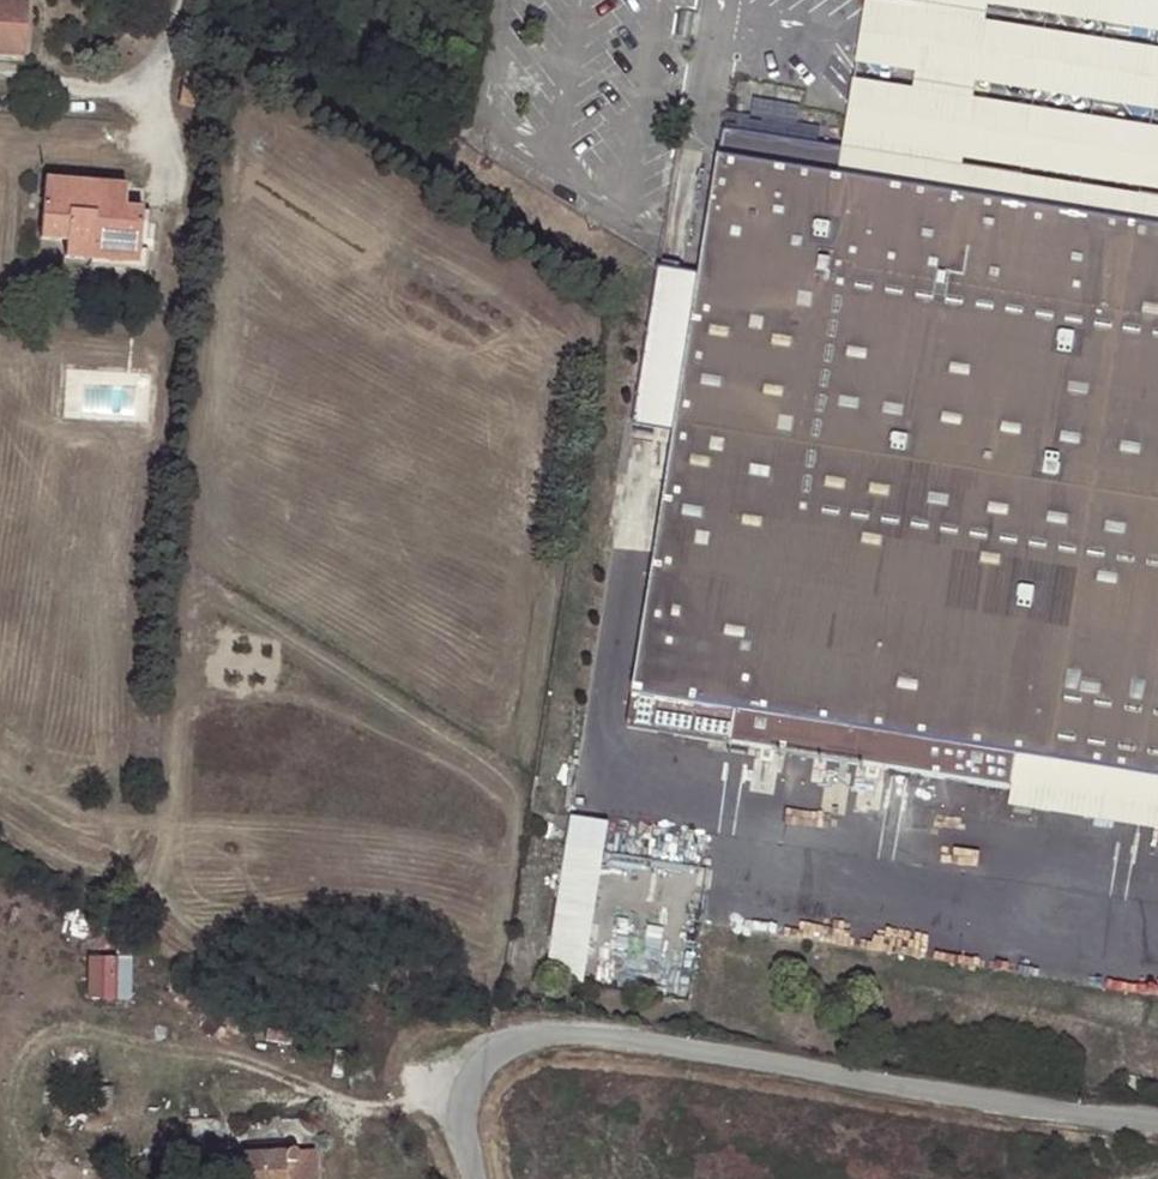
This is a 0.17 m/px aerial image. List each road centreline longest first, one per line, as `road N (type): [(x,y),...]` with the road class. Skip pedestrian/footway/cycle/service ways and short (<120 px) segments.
road 1 (unclassified): [(1157,1125),(592,1032),(544,1034),(498,1049),(470,1081),(463,1125),(477,1178)]

